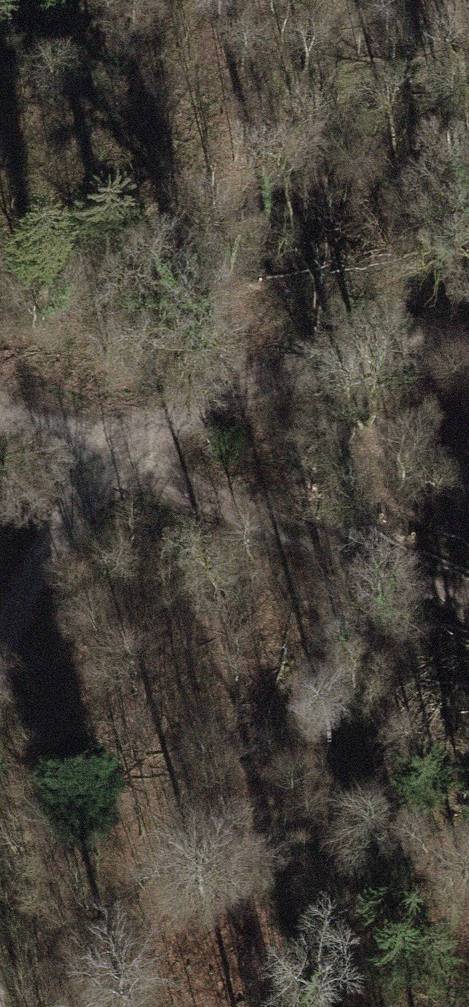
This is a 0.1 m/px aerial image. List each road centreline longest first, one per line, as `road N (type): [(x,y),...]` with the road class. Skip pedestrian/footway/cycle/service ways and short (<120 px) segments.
road 1 (track): [(468,609),(277,519),(119,459)]
road 2 (track): [(119,459),(177,418),(266,378),(468,348)]
road 3 (track): [(0,649),(35,569),(119,459)]
road 4 (track): [(119,459),(0,409)]

